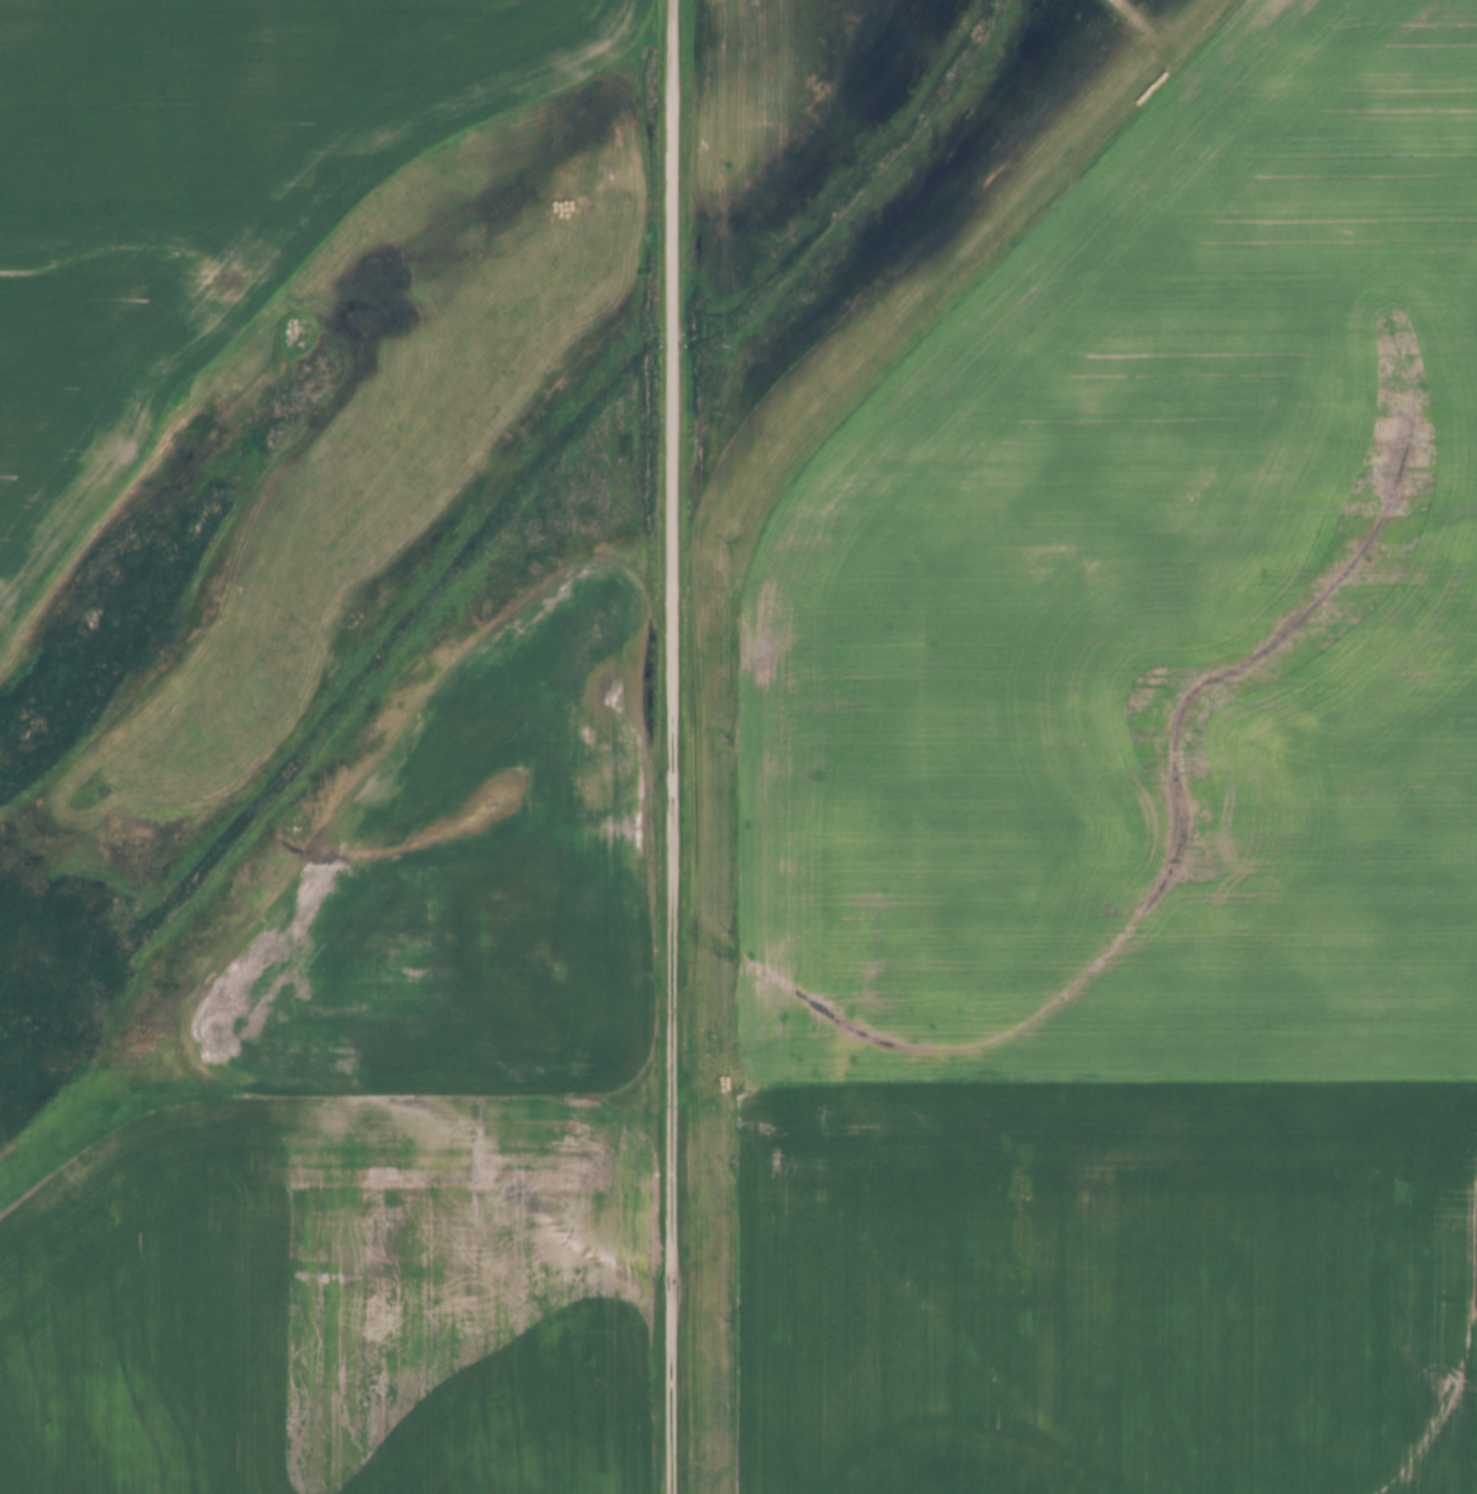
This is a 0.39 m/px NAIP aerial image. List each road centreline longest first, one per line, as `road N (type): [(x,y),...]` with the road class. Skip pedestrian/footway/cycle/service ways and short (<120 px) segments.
road 1 (track): [(675,1493),(674,0)]

